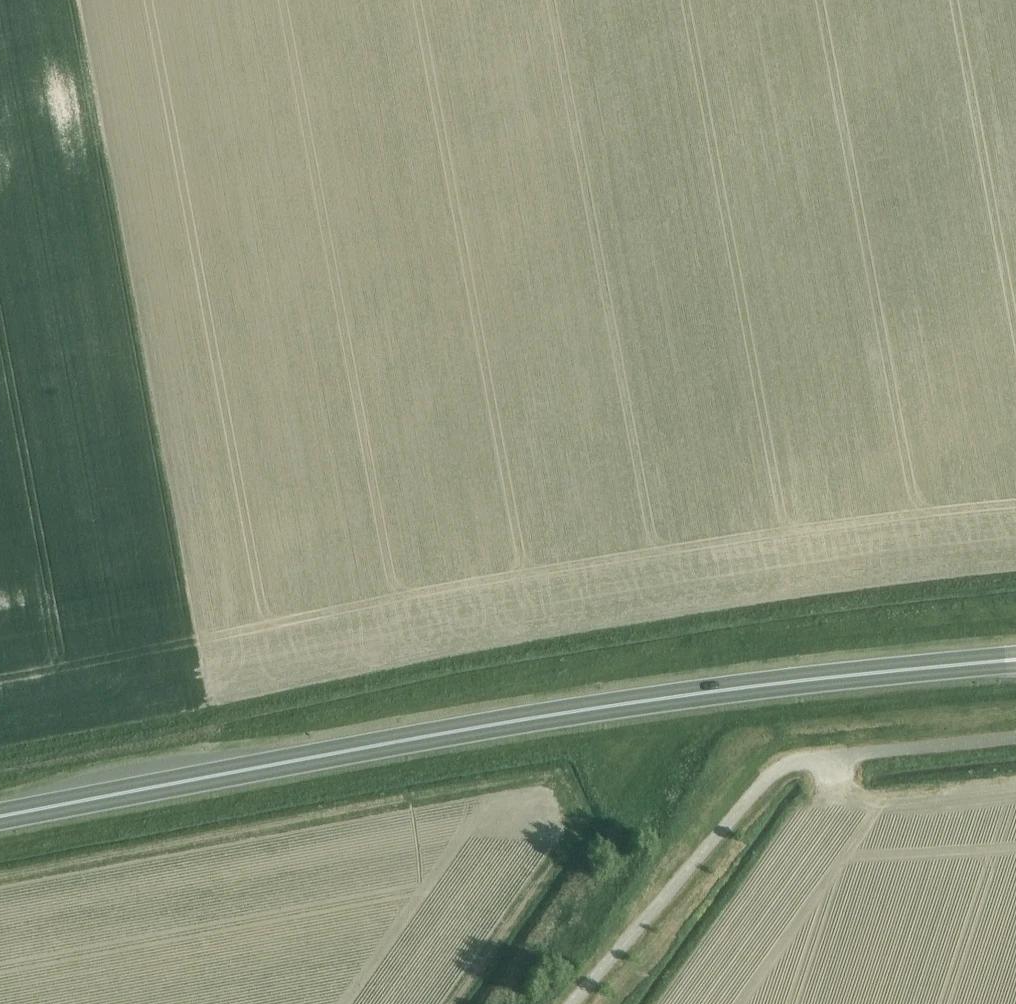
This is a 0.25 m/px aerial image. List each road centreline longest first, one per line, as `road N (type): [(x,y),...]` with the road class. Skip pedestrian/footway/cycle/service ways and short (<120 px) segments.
road 1 (trunk): [(0,817),(621,705),(1015,661)]
road 2 (unclassified): [(573,1003),(745,805)]

